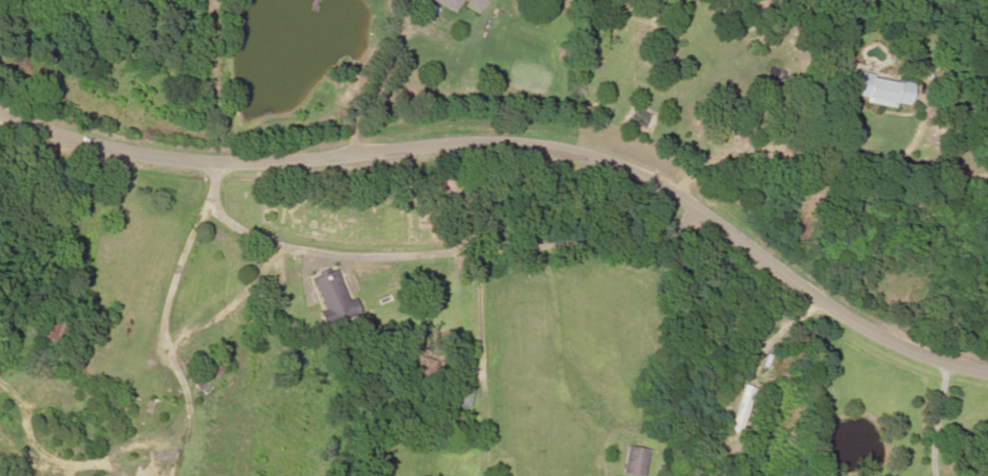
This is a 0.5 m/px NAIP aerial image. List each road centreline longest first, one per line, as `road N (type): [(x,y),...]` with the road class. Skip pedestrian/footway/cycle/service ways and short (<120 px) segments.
road 1 (tertiary): [(987,376),(913,355),(822,309),(693,213),(580,161),(480,146),(313,162),(141,159),(0,119)]
road 2 (residential): [(693,213),(682,229),(646,244),(388,261),(310,257),(226,228),(208,204),(214,164)]
road 3 (residential): [(746,249),(561,445),(472,475)]

